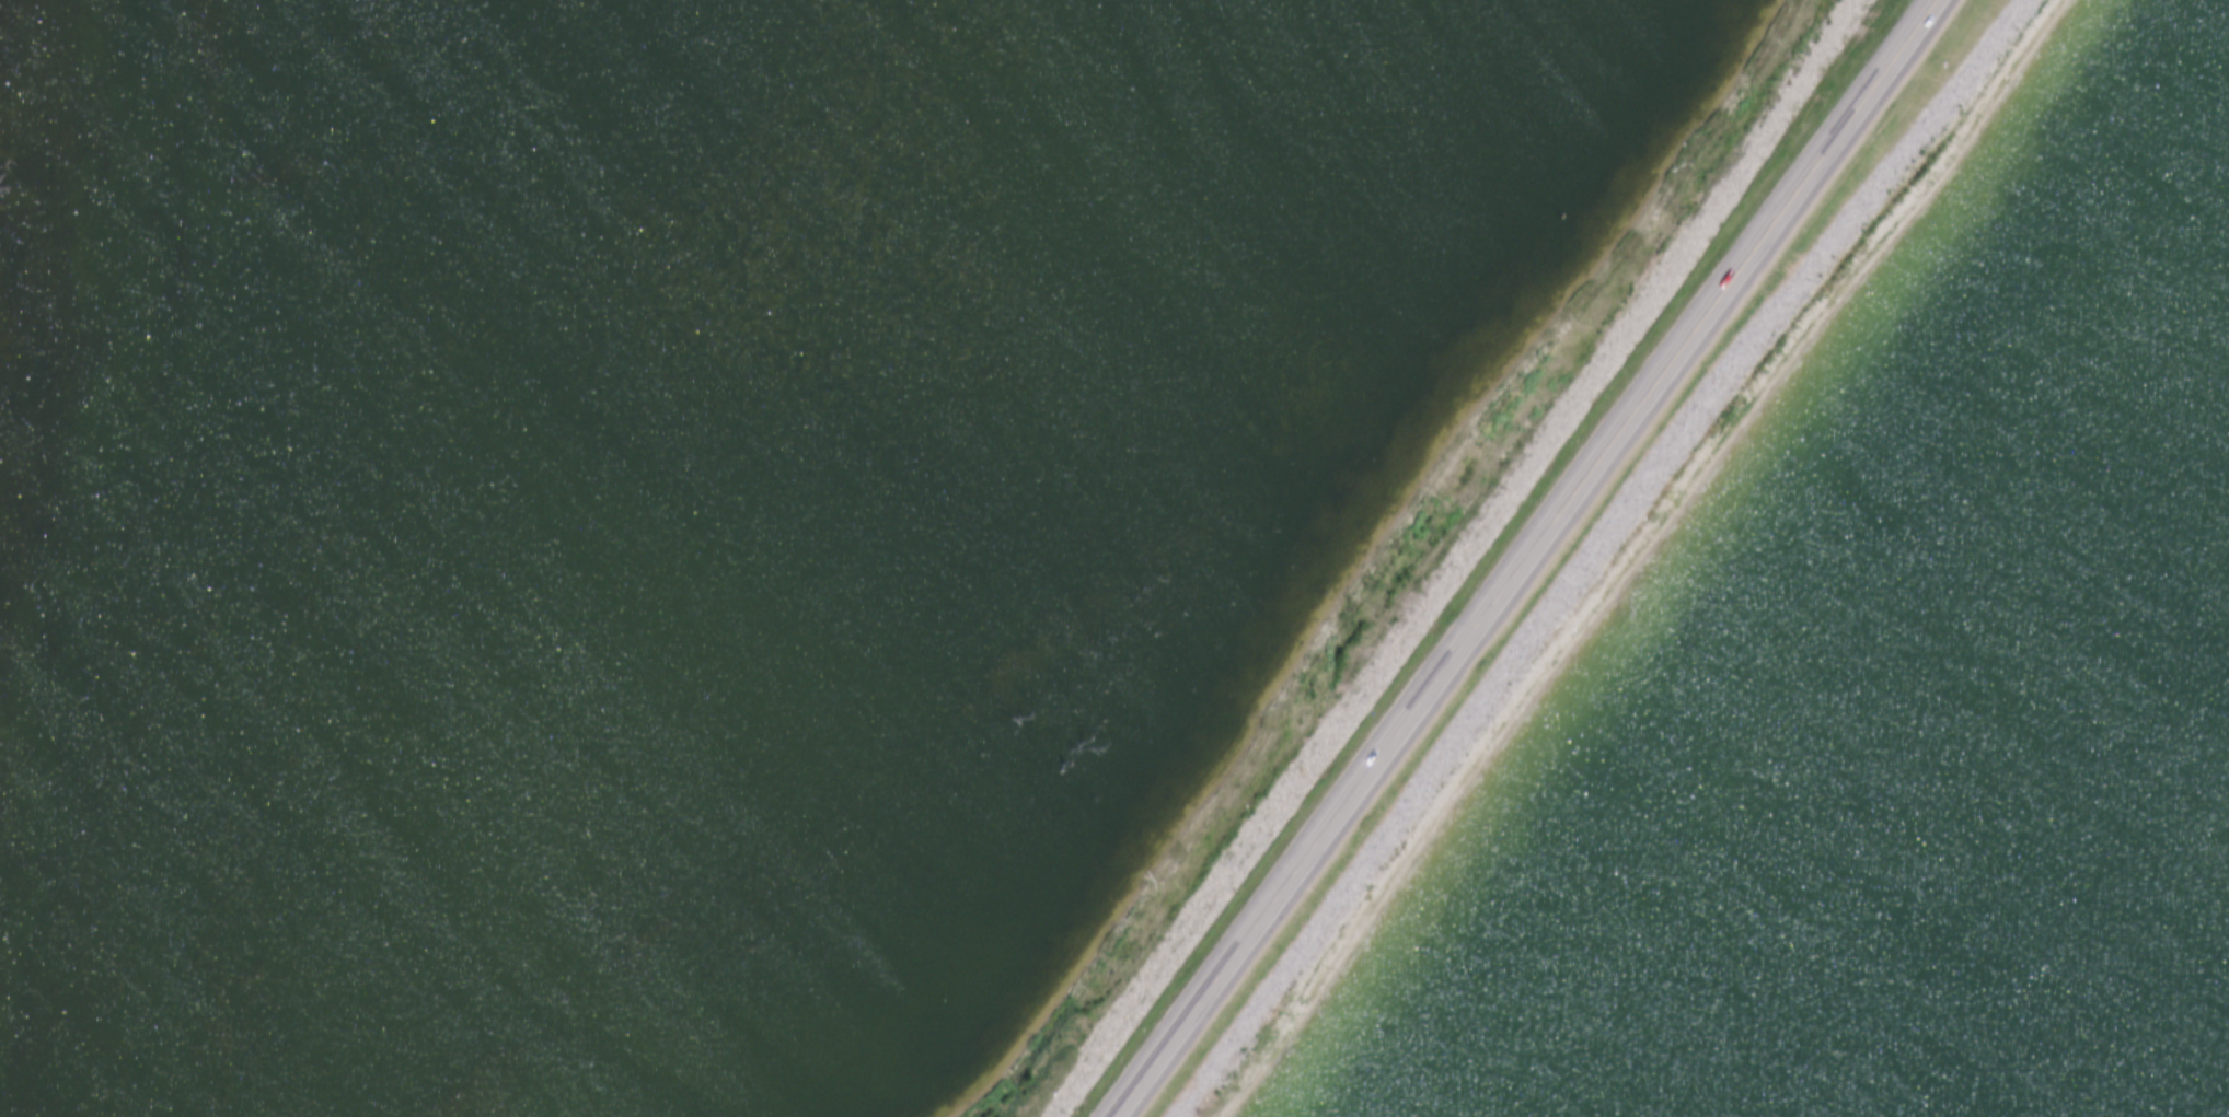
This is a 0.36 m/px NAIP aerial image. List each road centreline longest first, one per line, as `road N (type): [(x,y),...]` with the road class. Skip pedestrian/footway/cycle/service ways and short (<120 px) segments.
road 1 (primary): [(1122,1116),(1940,0)]

